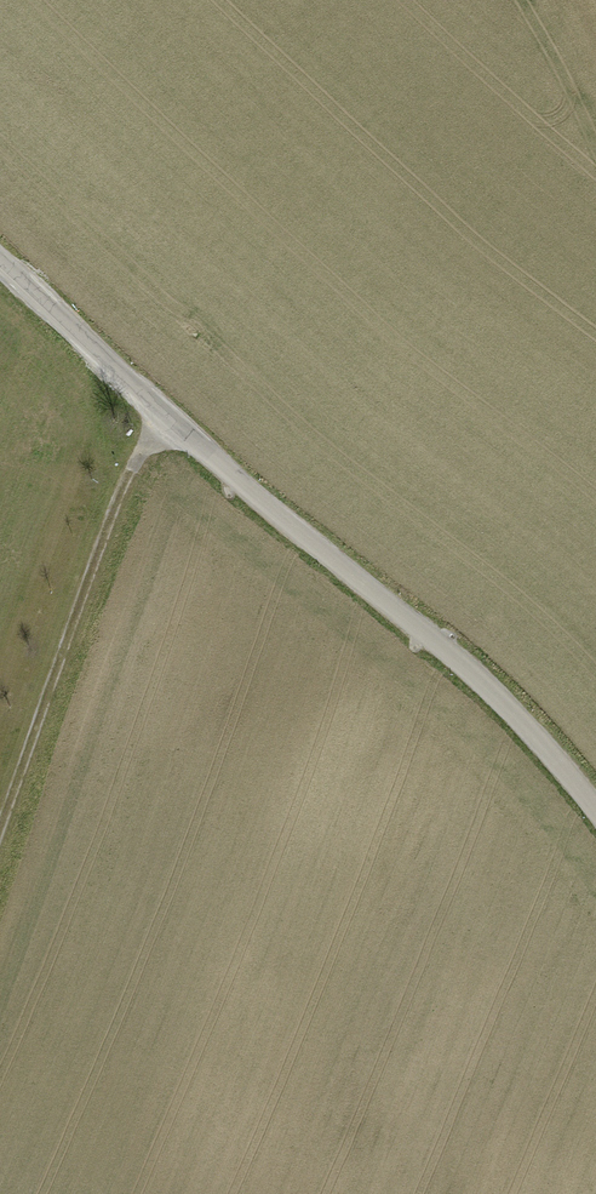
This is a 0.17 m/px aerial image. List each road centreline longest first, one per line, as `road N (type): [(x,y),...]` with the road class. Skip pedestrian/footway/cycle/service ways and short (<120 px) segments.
road 1 (unclassified): [(0,251),(164,416),(543,718),(595,792)]
road 2 (track): [(164,416),(133,470),(0,827)]

